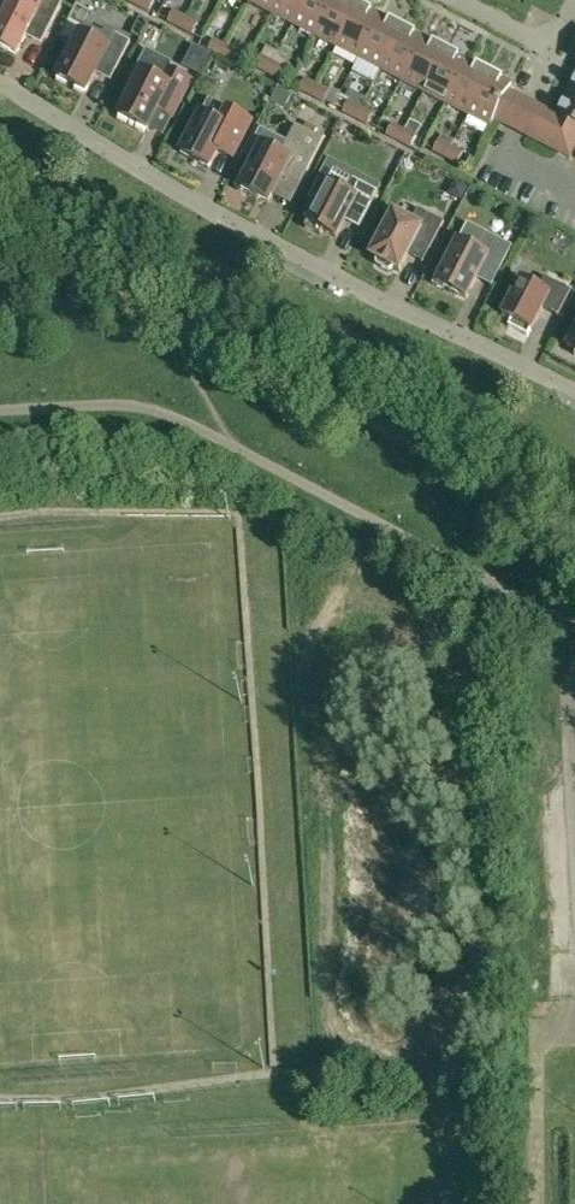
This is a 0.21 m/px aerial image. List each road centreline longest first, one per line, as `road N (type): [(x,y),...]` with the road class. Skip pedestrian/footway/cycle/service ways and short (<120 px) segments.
road 1 (residential): [(574,389),(356,283),(0,87)]
road 2 (residential): [(551,48),(538,97),(507,155),(574,188)]

